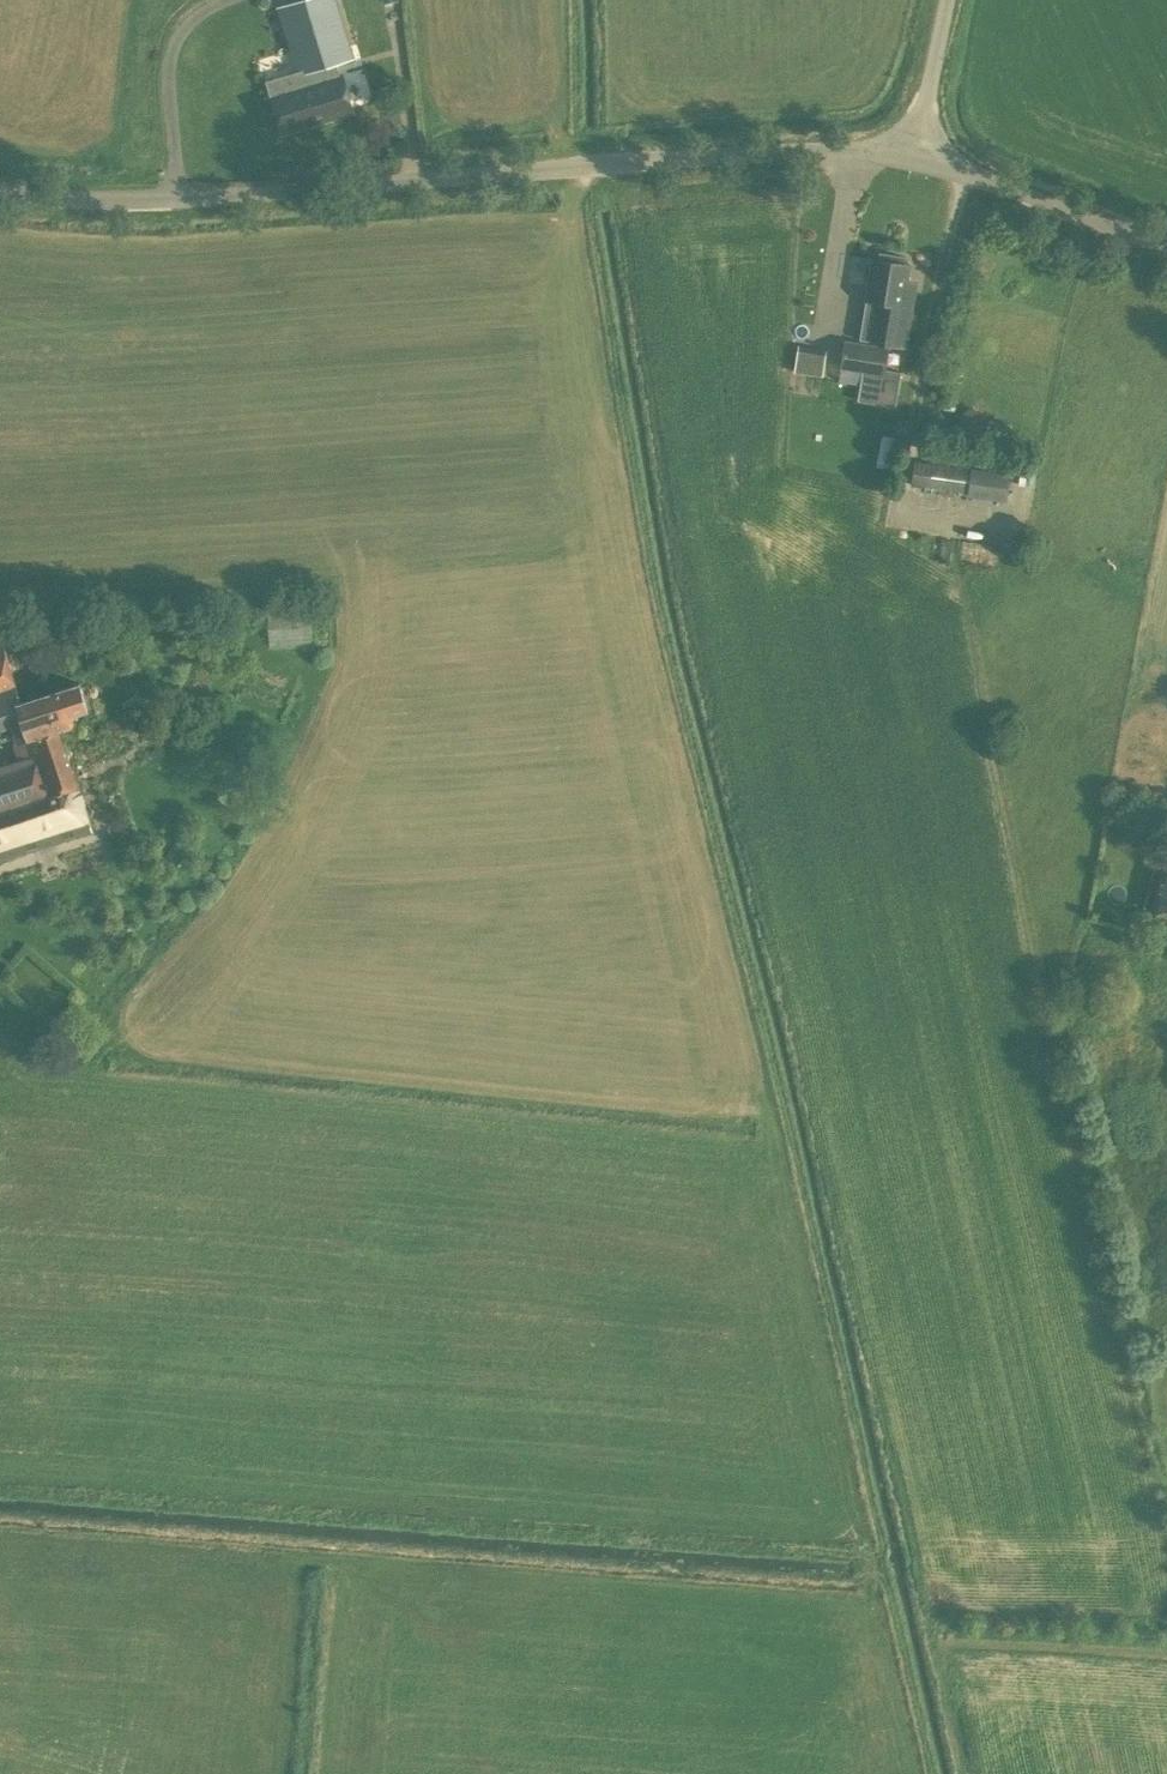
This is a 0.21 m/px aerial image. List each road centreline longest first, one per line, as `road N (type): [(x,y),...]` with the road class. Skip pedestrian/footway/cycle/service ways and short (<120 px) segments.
road 1 (unclassified): [(911,148),(116,201),(0,192)]
road 2 (unclassified): [(1166,248),(1022,200),(911,148)]
road 3 (unclassified): [(911,148),(945,0)]

